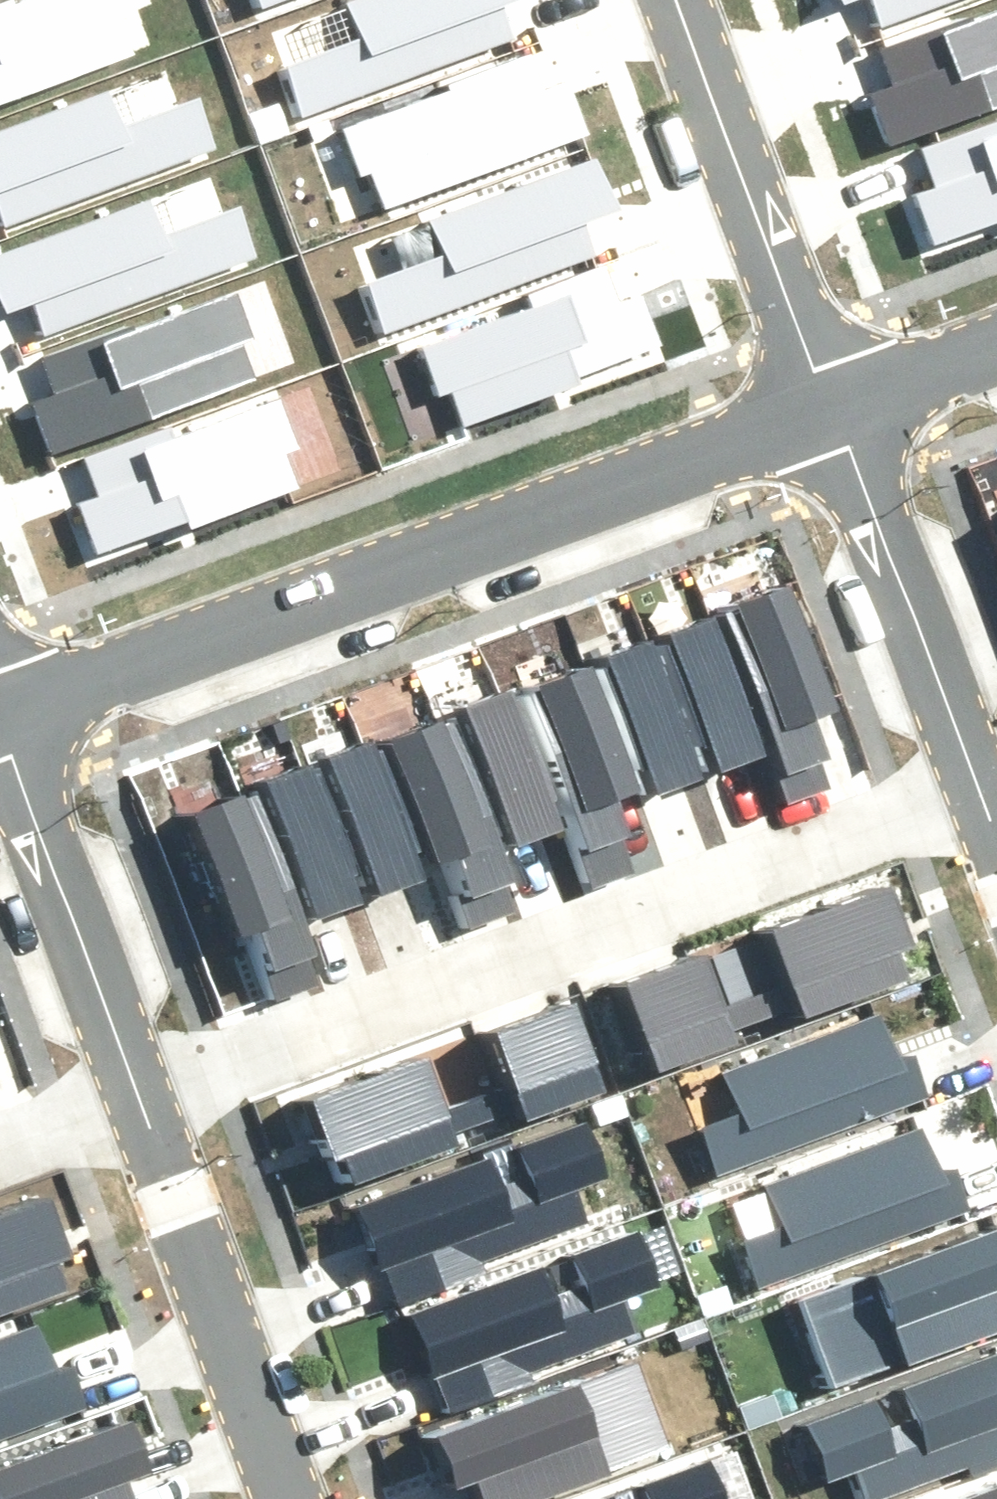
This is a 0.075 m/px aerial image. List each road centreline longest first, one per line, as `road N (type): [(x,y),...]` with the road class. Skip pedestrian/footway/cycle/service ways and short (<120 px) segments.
road 1 (residential): [(982,769),(141,1090)]
road 2 (residential): [(835,381),(0,693)]
road 3 (residential): [(141,1090),(296,1498)]
road 4 (residential): [(835,381),(982,769)]
road 5 (residential): [(691,0),(835,381)]
road 6 (residential): [(0,716),(141,1090)]
road 7 (residential): [(996,323),(835,381)]
road 8 (residential): [(141,1090),(0,1142)]

